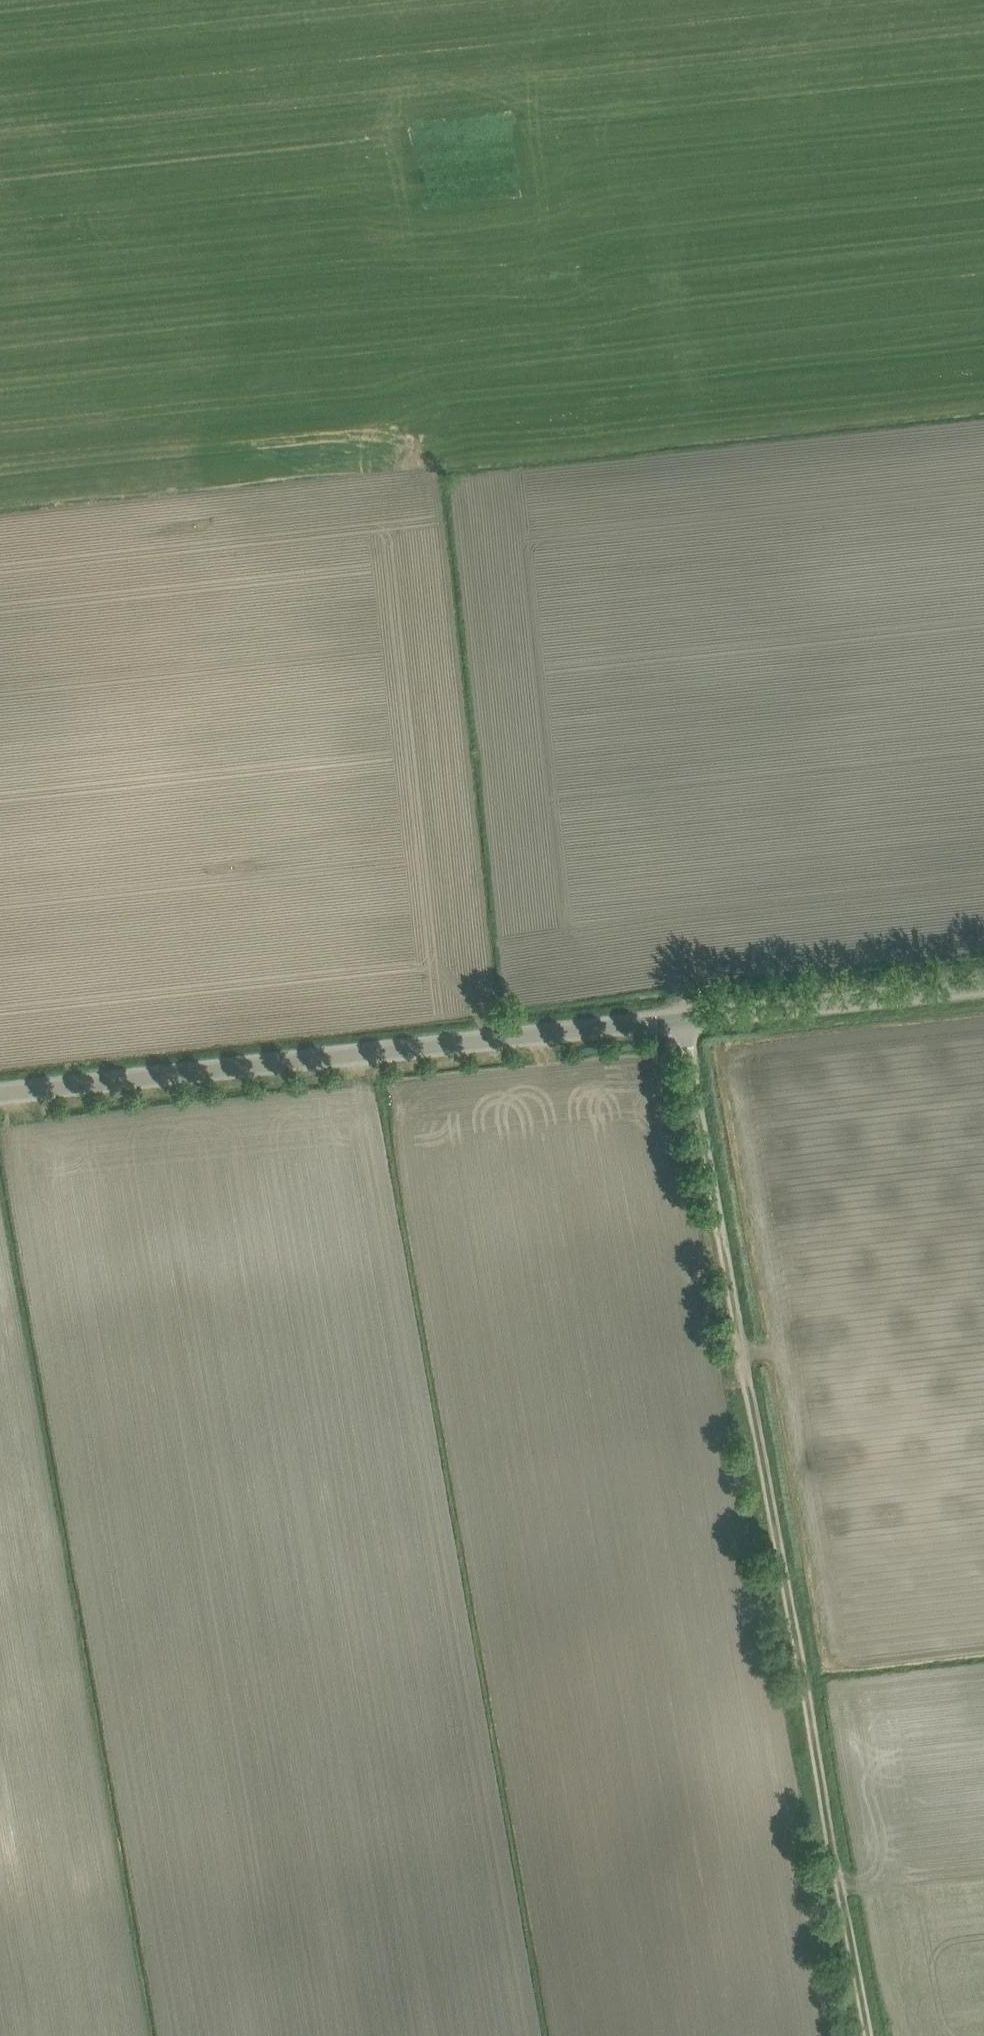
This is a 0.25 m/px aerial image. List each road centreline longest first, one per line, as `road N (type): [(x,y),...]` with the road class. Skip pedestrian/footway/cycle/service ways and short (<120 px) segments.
road 1 (track): [(869,2035),(685,1019)]
road 2 (unclassified): [(0,1093),(983,987)]

